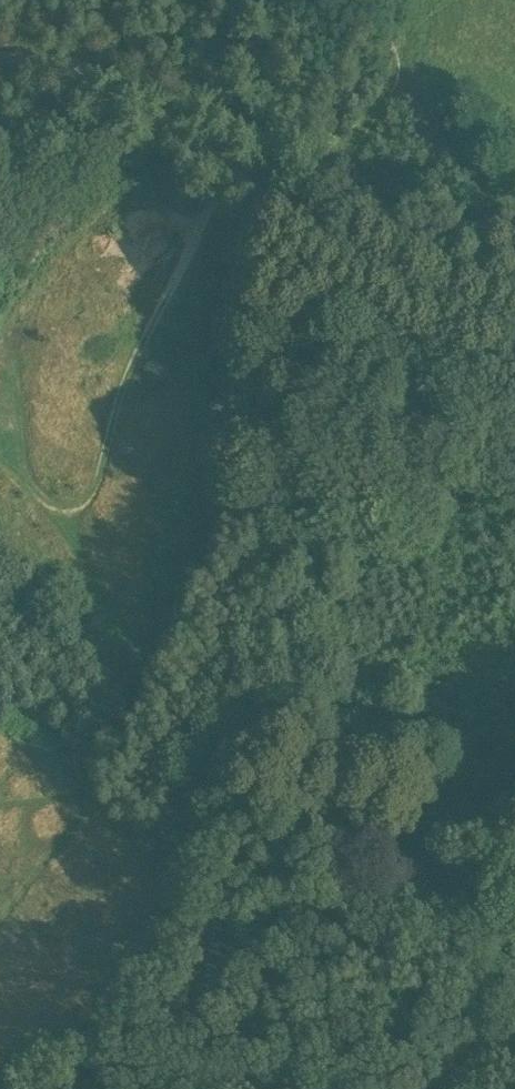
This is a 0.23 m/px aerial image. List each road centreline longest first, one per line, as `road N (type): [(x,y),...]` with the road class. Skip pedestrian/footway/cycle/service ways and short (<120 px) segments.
road 1 (unclassified): [(514,338),(385,281),(133,97),(52,65),(0,59)]

